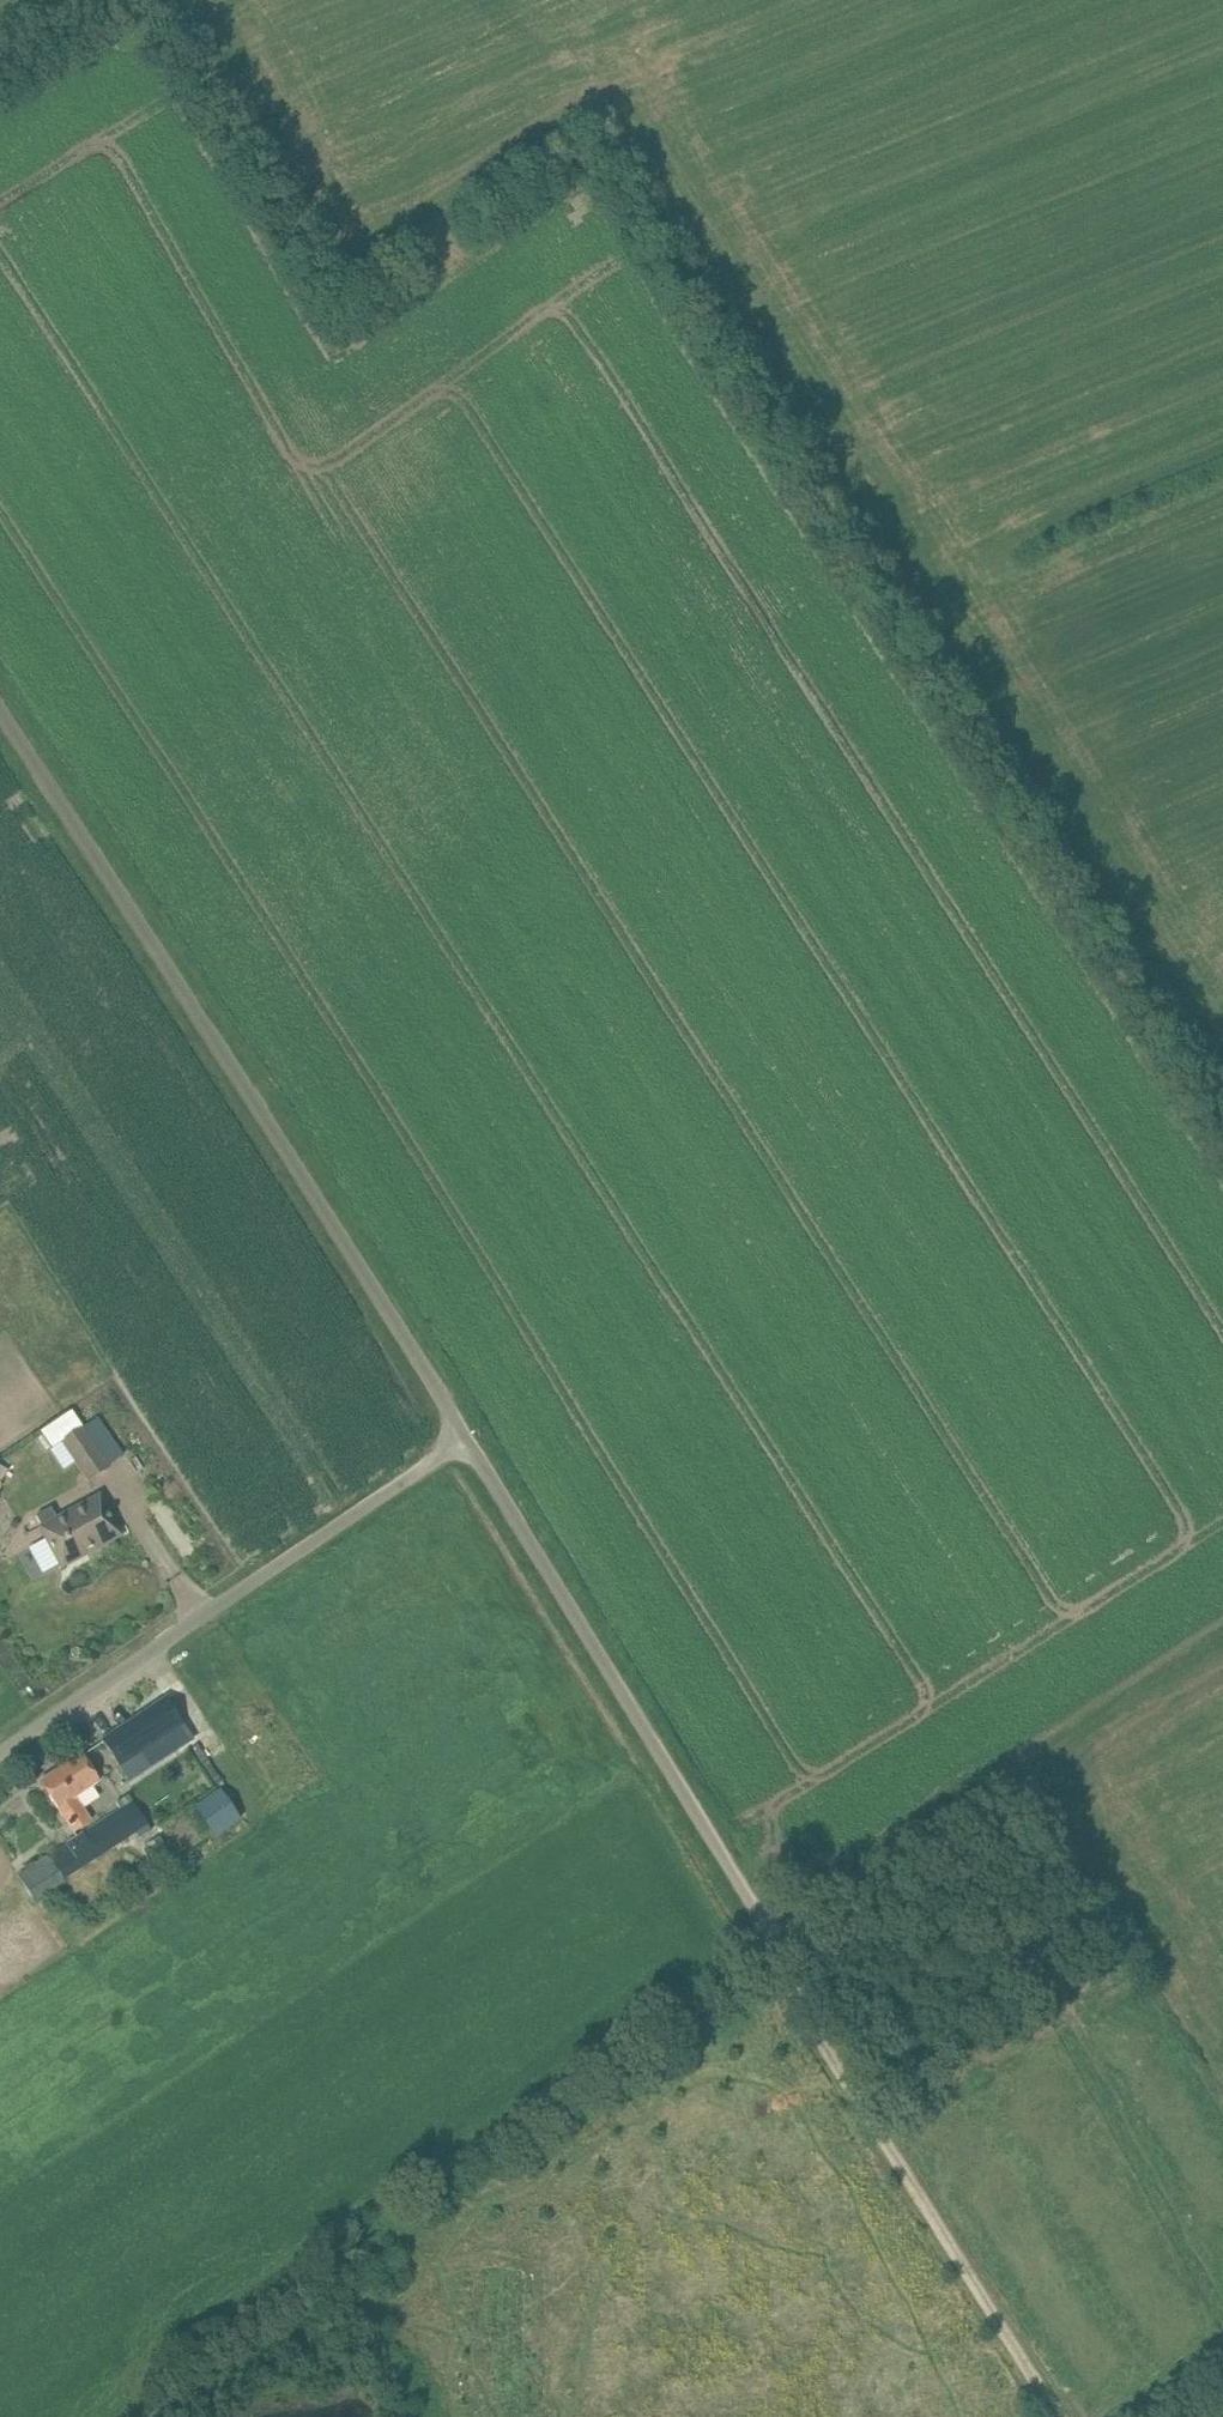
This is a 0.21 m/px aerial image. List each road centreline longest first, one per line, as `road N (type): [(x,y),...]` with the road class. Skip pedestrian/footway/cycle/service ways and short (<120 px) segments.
road 1 (unclassified): [(468,1441),(0,711)]
road 2 (unclassified): [(772,1938),(468,1441)]
road 3 (unclassified): [(0,1754),(468,1441)]
road 4 (track): [(1055,2416),(792,1992),(772,1938)]

